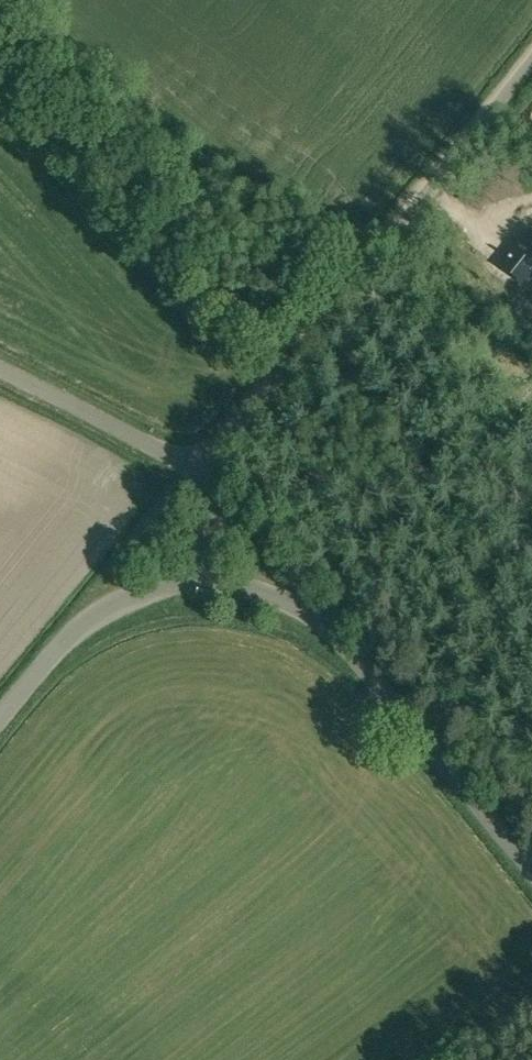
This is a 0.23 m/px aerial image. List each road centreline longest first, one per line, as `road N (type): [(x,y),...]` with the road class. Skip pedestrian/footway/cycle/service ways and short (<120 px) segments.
road 1 (unclassified): [(203,470),(531,61)]
road 2 (unclassified): [(531,872),(324,628),(245,591),(203,585)]
road 3 (unclassified): [(0,722),(92,622),(161,591),(203,585)]
road 4 (unclassified): [(203,470),(0,370)]

